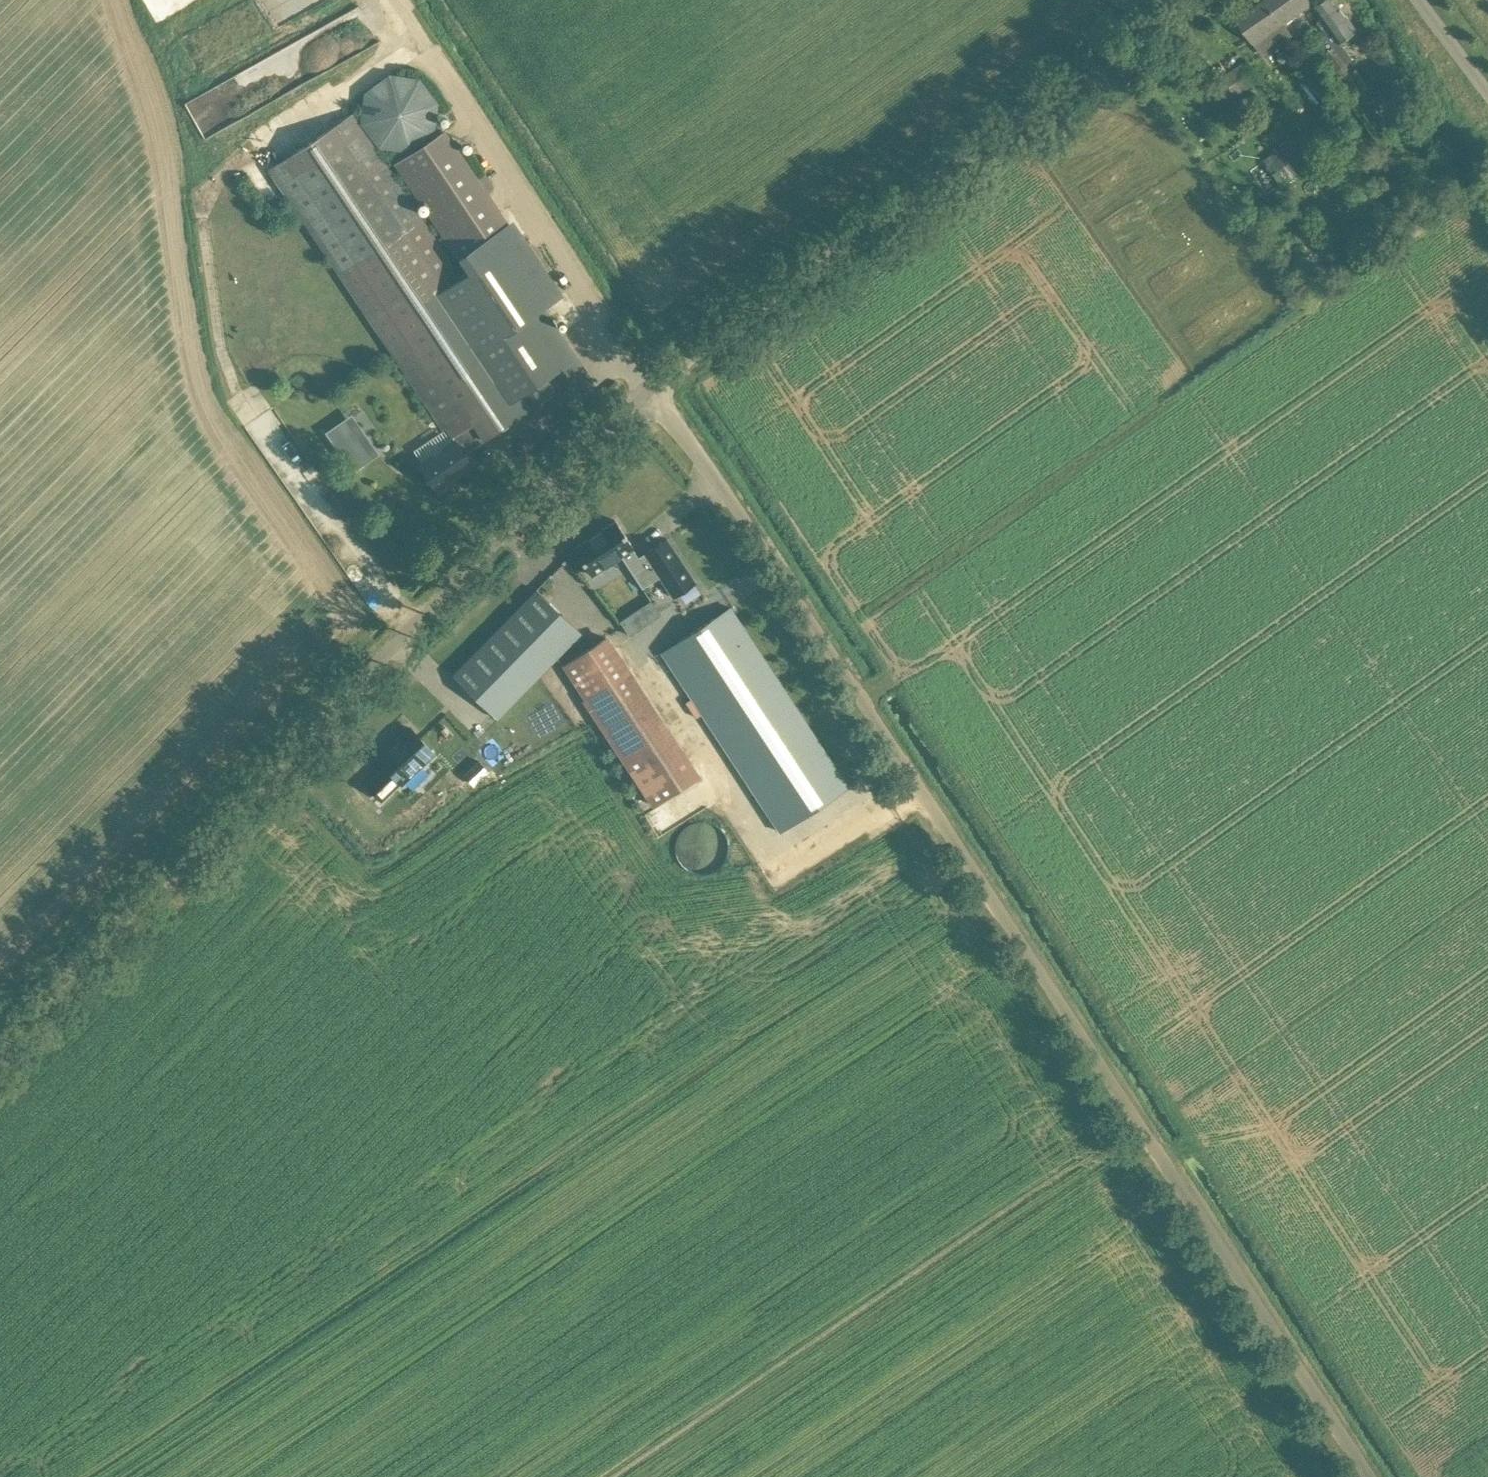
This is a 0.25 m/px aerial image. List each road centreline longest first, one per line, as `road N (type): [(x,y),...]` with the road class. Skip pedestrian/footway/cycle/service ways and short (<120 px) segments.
road 1 (unclassified): [(1350,1476),(642,399)]
road 2 (unclassified): [(0,1039),(642,399)]
road 3 (unclassified): [(642,399),(1211,0)]

